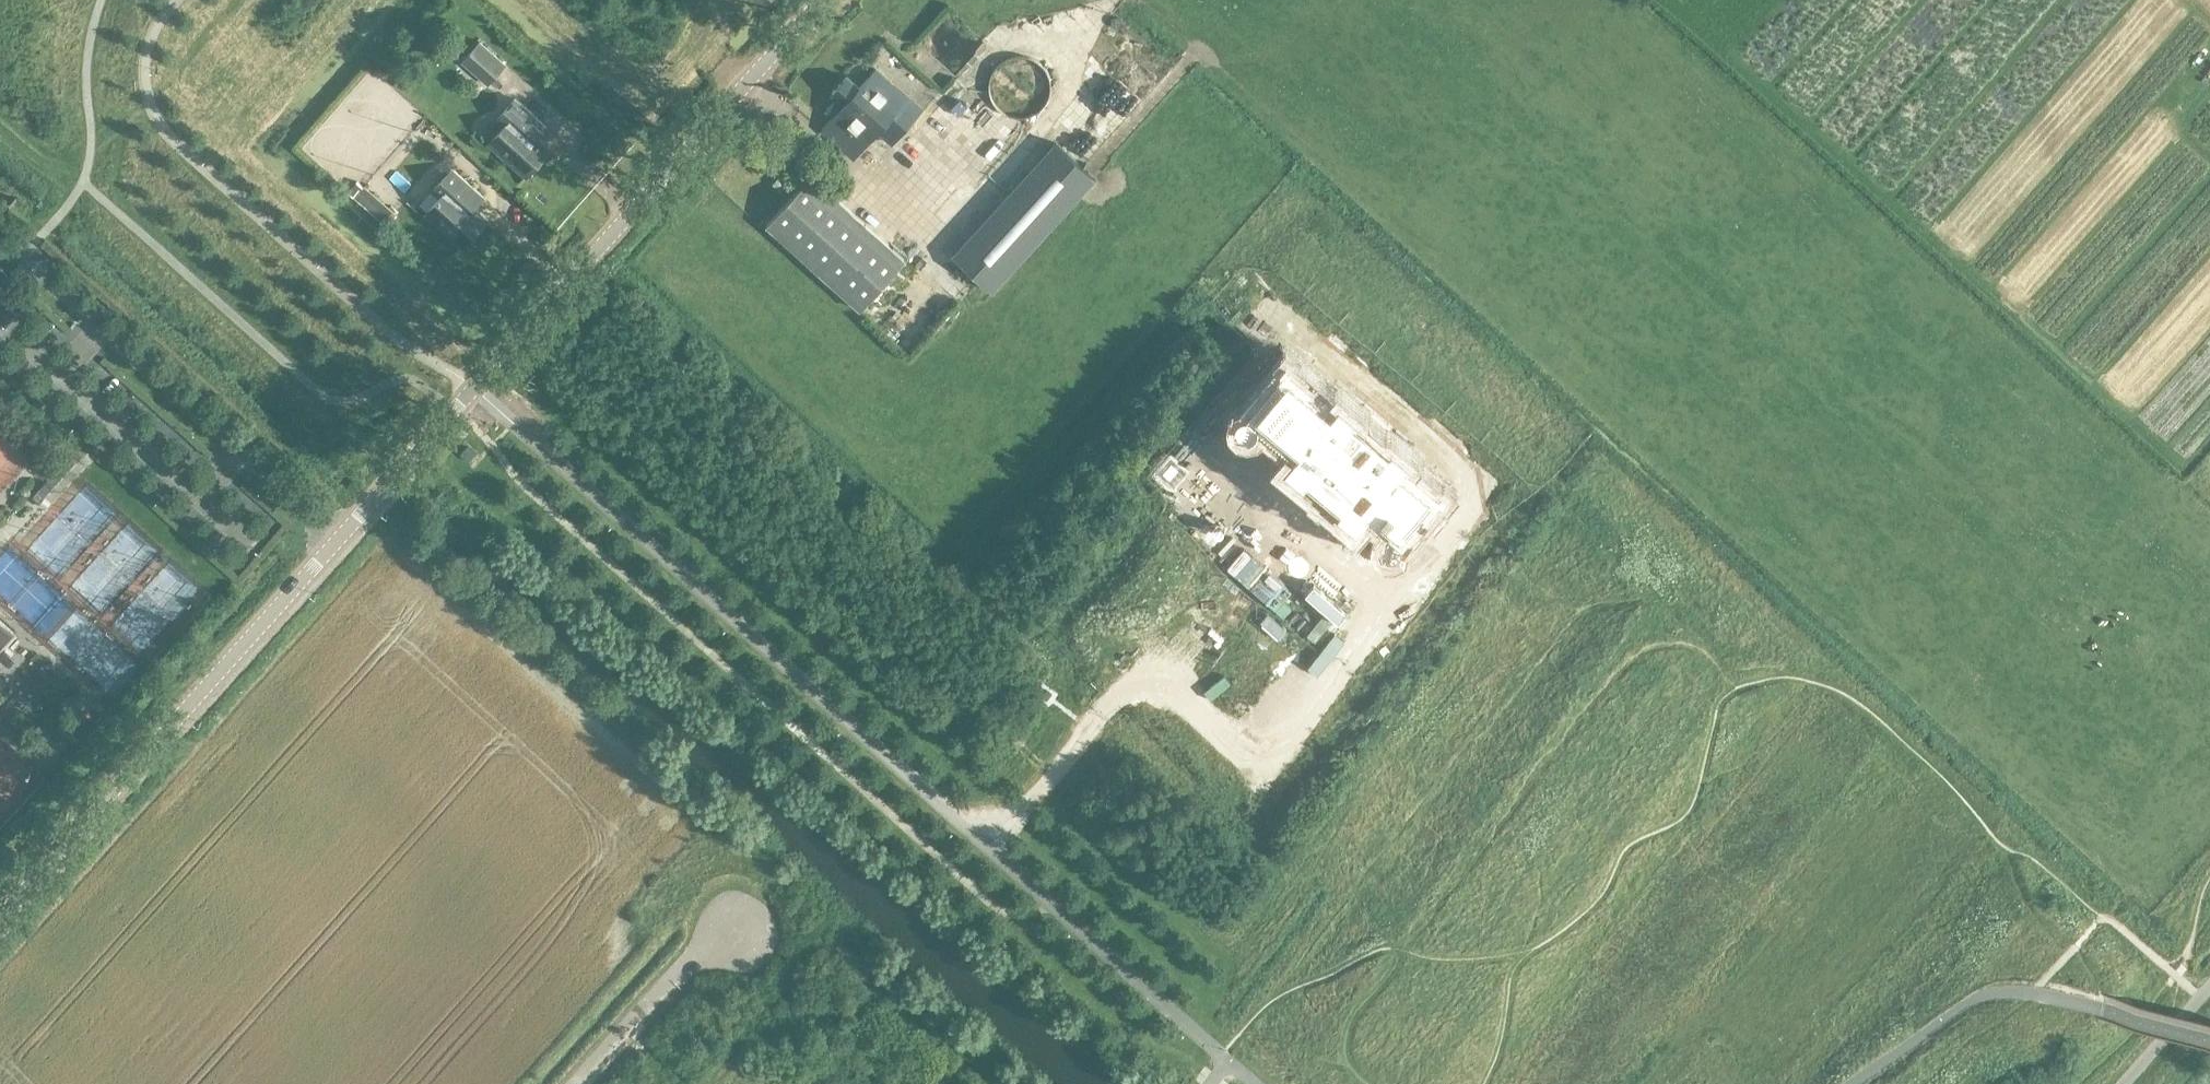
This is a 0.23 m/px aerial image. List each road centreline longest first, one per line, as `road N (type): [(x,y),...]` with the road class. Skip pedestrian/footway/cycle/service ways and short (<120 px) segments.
road 1 (tertiary): [(0,918),(826,0)]
road 2 (track): [(1198,50),(1094,168),(1047,126),(926,249),(743,96)]
road 3 (track): [(1118,699),(983,844)]
road 4 (unclassified): [(694,965),(713,924),(730,910),(758,914),(768,950),(753,962),(716,959)]
road 5 (unclassified): [(585,1083),(694,965)]
road 6 (track): [(1047,126),(1096,14),(1112,0)]

